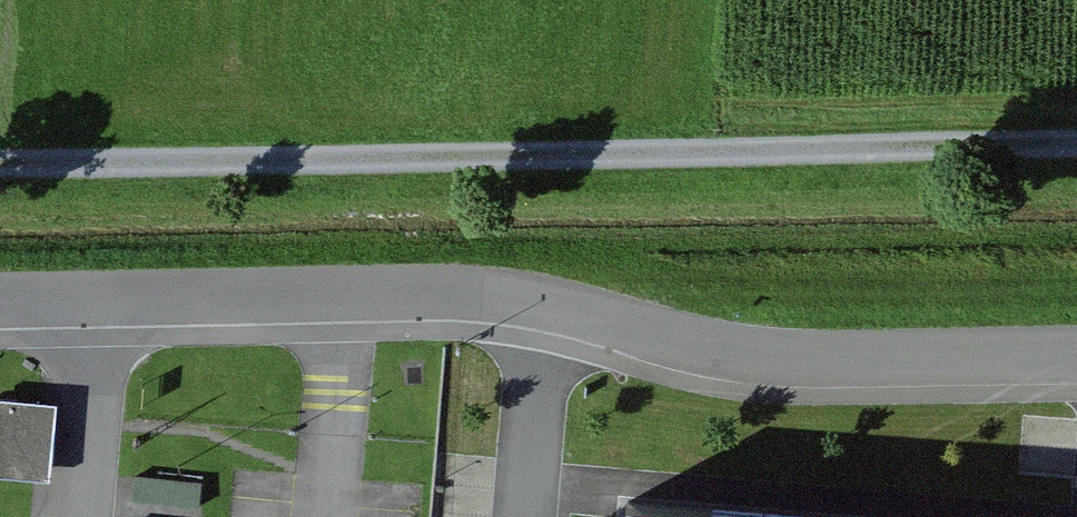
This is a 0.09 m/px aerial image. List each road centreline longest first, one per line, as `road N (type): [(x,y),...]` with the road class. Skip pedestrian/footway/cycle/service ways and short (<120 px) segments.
road 1 (unclassified): [(1076,355),(756,355),(551,305),(444,295),(0,303)]
road 2 (track): [(1076,143),(0,160)]

